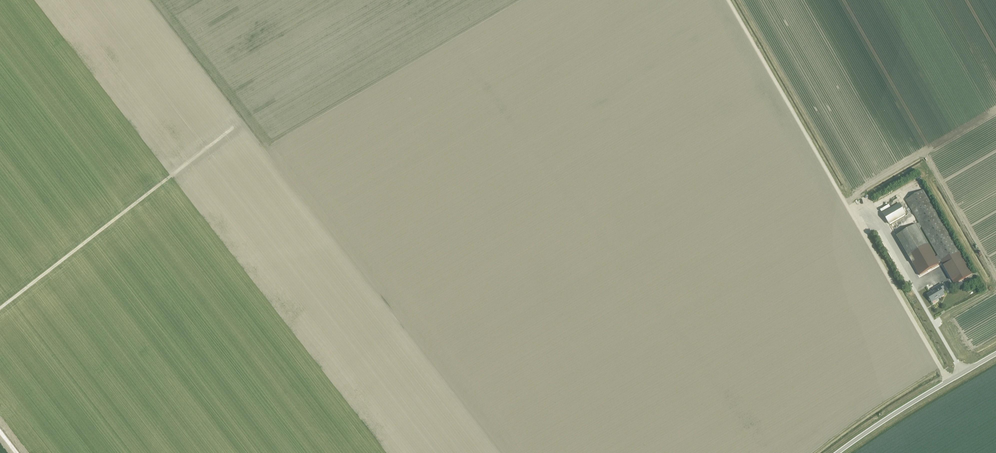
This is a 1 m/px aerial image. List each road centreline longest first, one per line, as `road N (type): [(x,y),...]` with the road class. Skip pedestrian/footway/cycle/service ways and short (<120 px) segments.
road 1 (unclassified): [(837,452),(995,353)]

